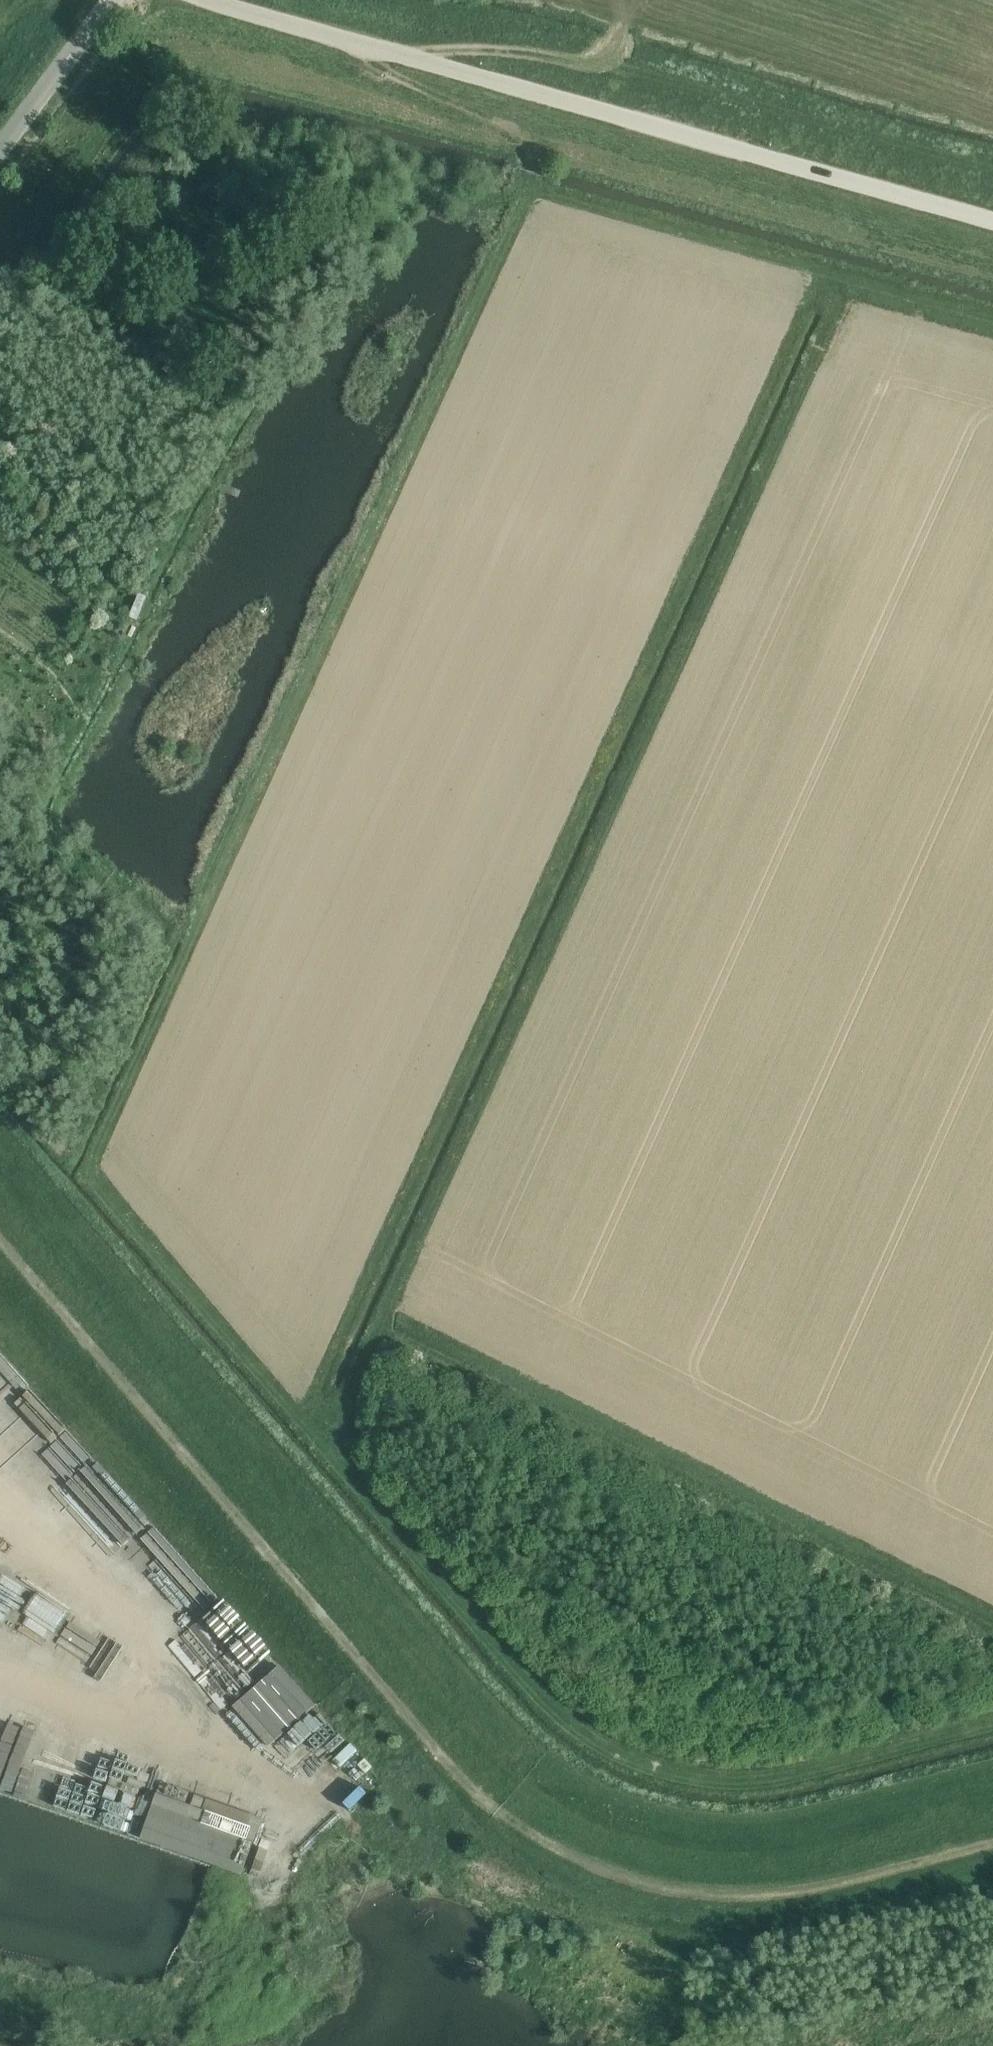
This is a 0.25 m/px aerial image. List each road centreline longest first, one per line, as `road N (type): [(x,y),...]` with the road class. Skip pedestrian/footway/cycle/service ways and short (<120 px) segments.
road 1 (unclassified): [(992,210),(223,0)]
road 2 (unclassified): [(0,148),(111,0)]

